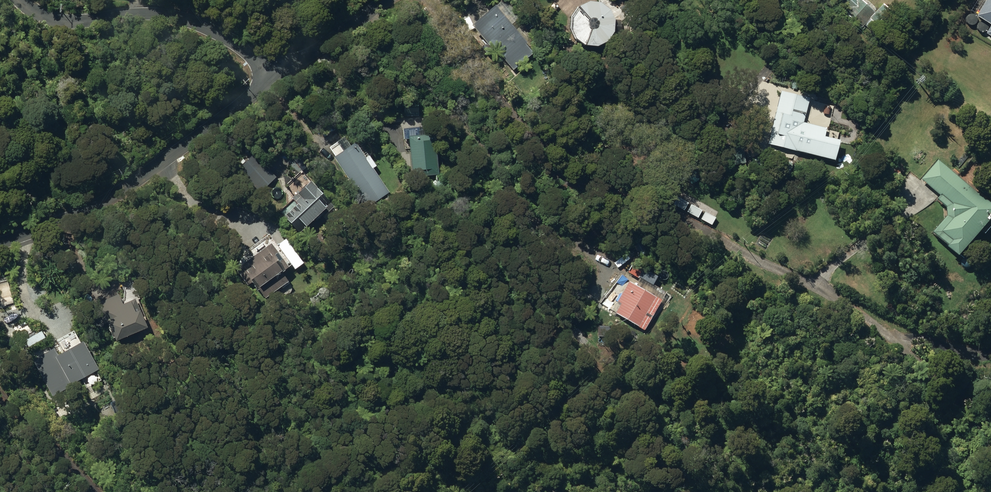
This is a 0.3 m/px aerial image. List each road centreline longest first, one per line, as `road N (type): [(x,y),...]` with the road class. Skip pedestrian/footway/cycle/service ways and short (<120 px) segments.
road 1 (residential): [(0,244),(106,202),(285,71)]
road 2 (residential): [(163,0),(195,6),(285,71)]
road 3 (residential): [(285,71),(385,0)]

